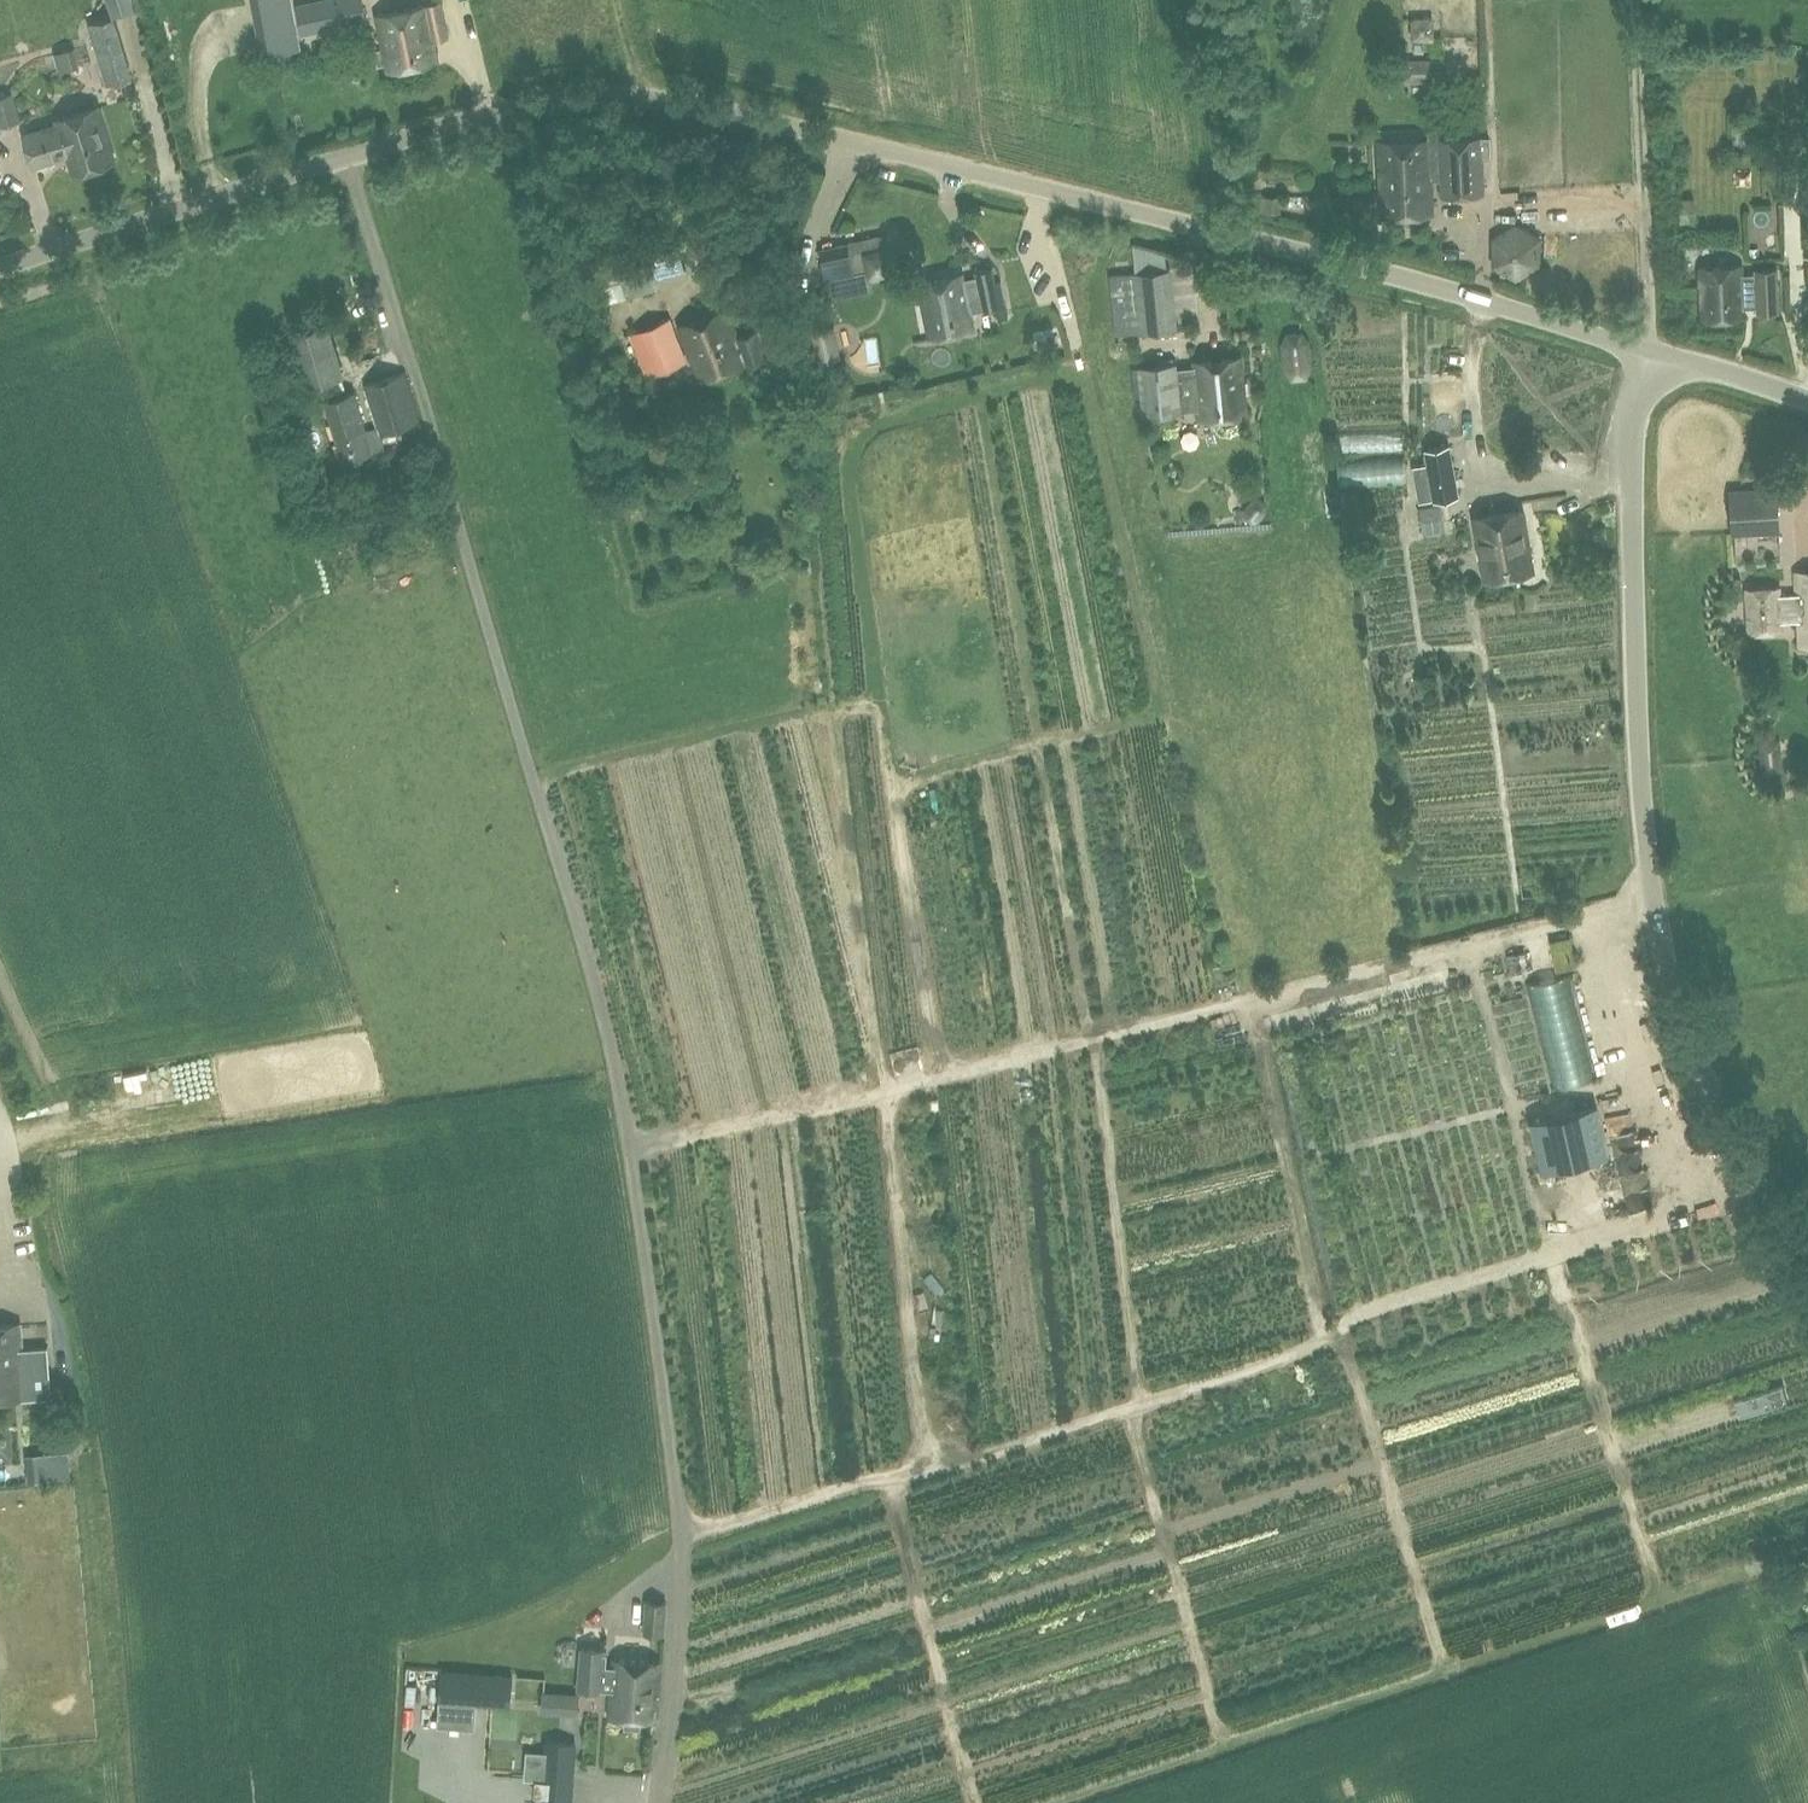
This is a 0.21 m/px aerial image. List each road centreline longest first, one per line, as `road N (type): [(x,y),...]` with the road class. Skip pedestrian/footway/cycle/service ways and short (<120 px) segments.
road 1 (track): [(660,1802),(682,1597),(634,1185),(588,965),(345,156)]
road 2 (tertiary): [(1648,352),(783,119),(631,87),(486,115),(345,156)]
road 3 (unclassified): [(1807,1281),(1712,1091),(1678,1004),(1657,914),(1633,665),(1635,447),(1648,352)]
road 4 (tertiary): [(0,271),(345,156)]
road 5 (tertiary): [(1807,396),(1648,352)]

